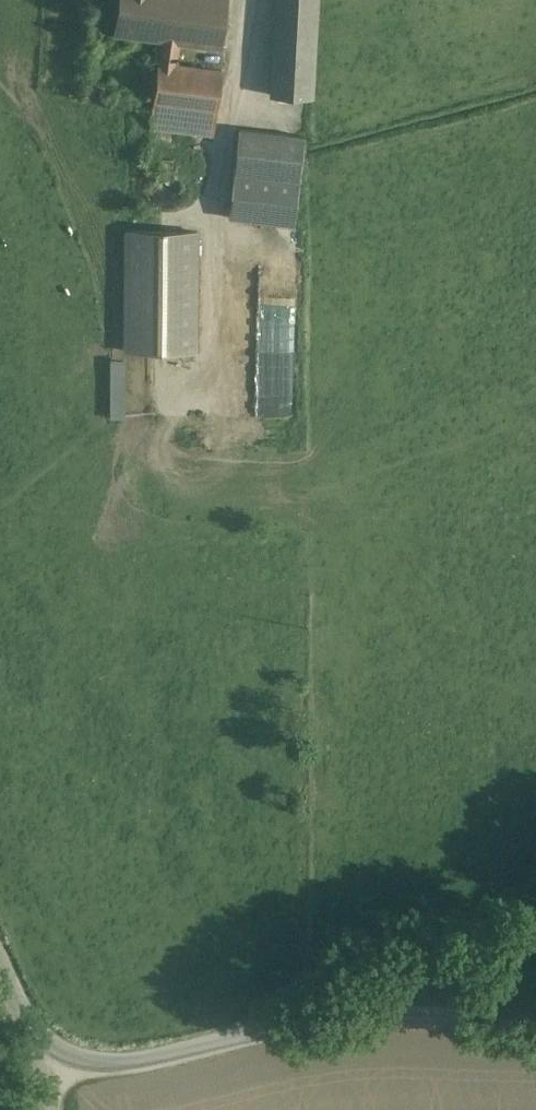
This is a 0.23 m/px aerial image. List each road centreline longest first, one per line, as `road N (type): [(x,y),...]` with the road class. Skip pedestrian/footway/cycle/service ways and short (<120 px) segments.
road 1 (unclassified): [(535,1018),(369,1010),(156,1058),(56,1060)]

